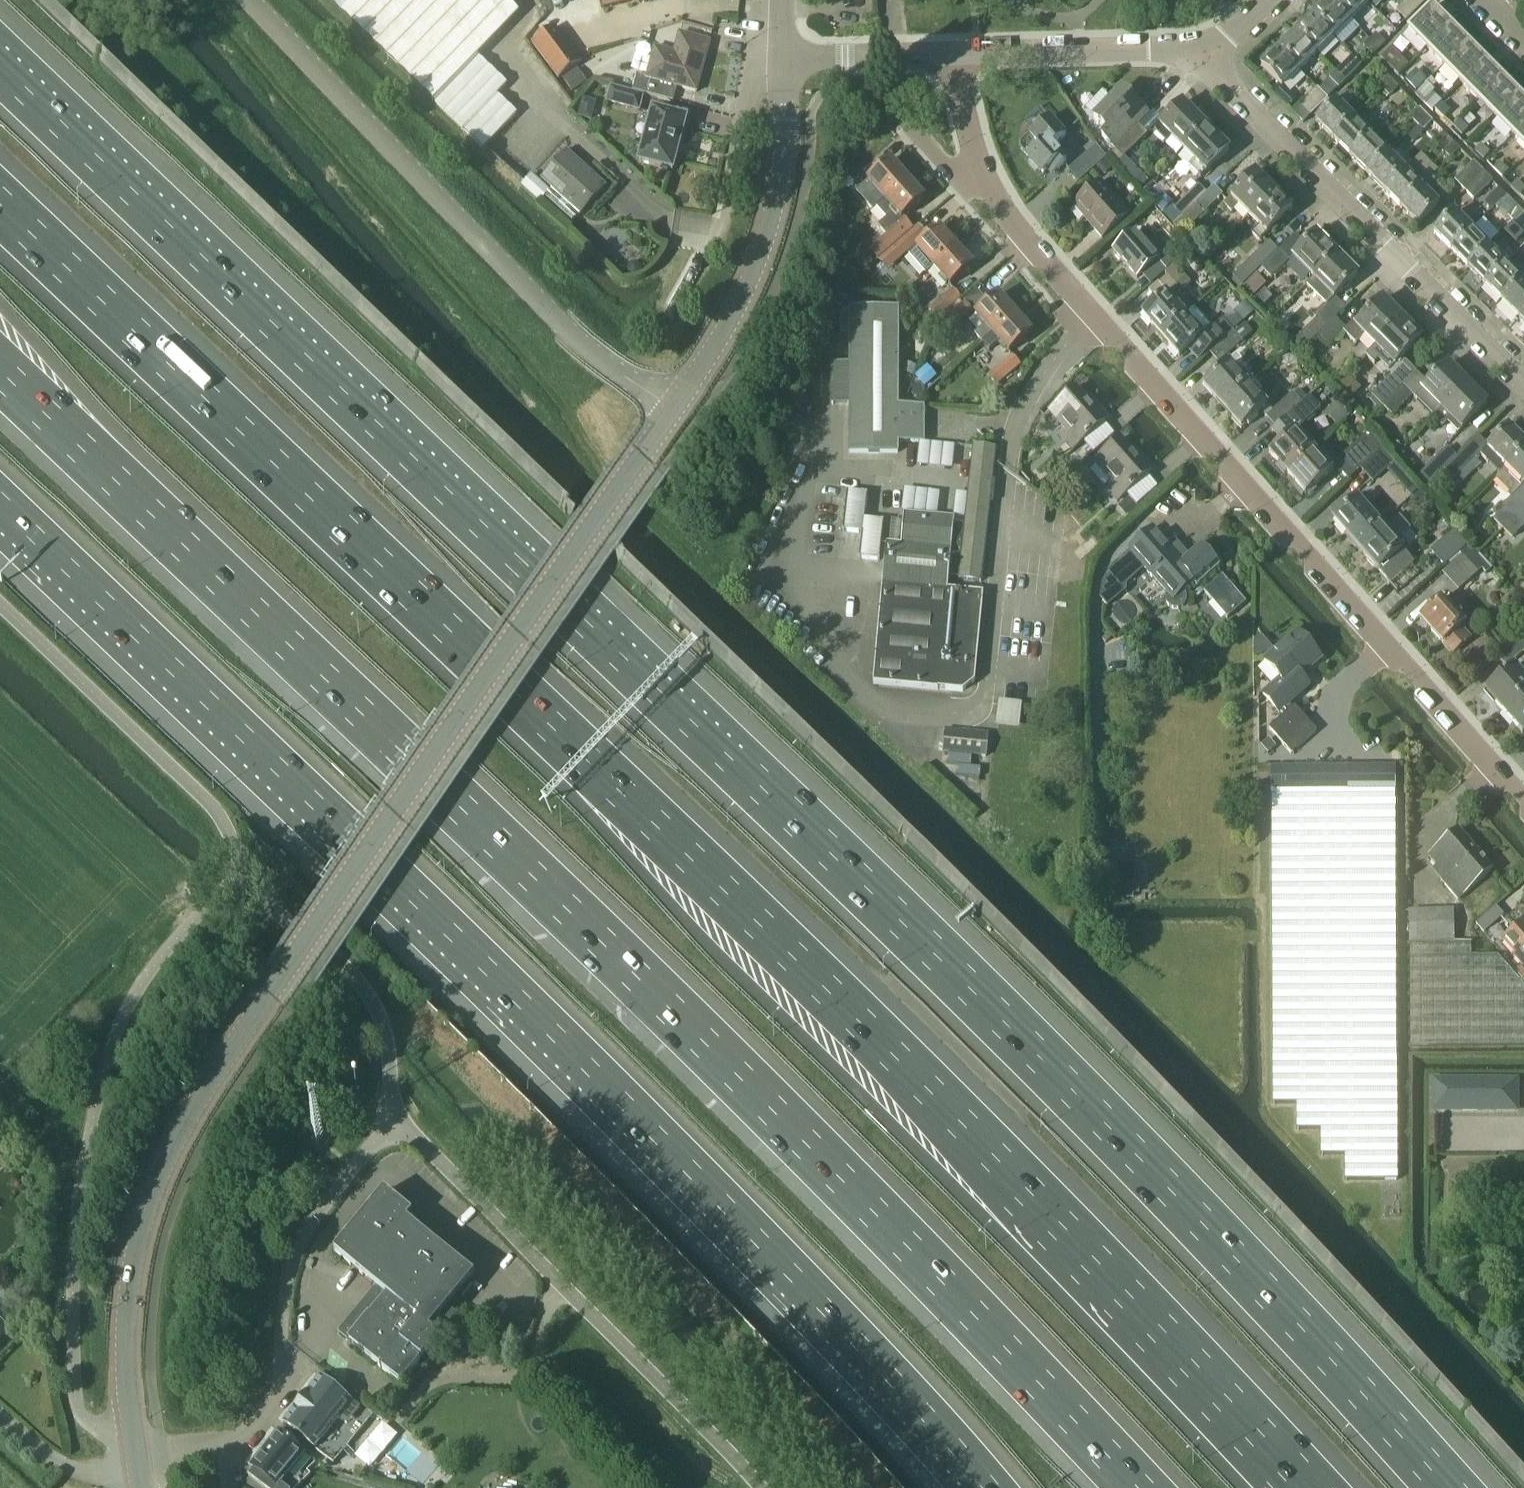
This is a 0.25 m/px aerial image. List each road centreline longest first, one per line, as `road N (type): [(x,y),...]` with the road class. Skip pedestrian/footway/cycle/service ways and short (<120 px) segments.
road 1 (motorway): [(1447,1487),(1155,1175),(905,926),(0,58)]
road 2 (motorway): [(1301,1487),(1019,1182),(515,691),(0,208)]
road 3 (motorway): [(0,370),(743,1082),(1137,1487)]
road 4 (motorway): [(0,500),(677,1154),(989,1487)]
road 5 (unclassified): [(135,1443),(129,1294),(164,1163),(197,1099),(676,404)]
road 6 (residential): [(1523,802),(1003,212),(970,137),(952,54)]
road 7 (unclassified): [(135,1443),(90,1420),(76,1403),(73,1257),(88,1146),(105,1064),(137,989),(245,870)]
road 8 (unclassified): [(250,0),(584,347),(676,404)]
road 9 (unclassified): [(763,1487),(394,1113)]
road 10 (unclassified): [(135,1443),(242,1435),(265,1413),(284,1284),(307,1229),(394,1113)]
road 11 (residential): [(1523,384),(1203,61)]
road 12 (unclassified): [(676,404),(750,279),(772,212),(785,56)]
road 13 (unclassified): [(394,1113),(379,1007),(245,870)]
road 14 (residential): [(1203,61),(1161,49),(952,54)]
road 15 (residential): [(952,54),(785,56)]

